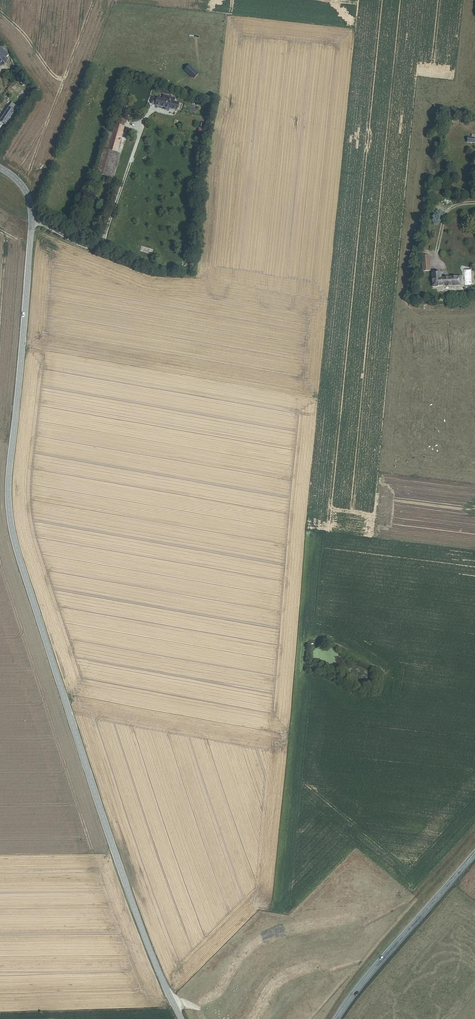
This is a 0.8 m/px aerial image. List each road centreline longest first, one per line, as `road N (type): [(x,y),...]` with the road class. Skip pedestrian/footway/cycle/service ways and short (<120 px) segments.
road 1 (tertiary): [(0,169),(21,185),(31,209),(10,459),(12,531),(117,861),(181,1018)]
road 2 (tertiary): [(474,856),(335,1018)]

